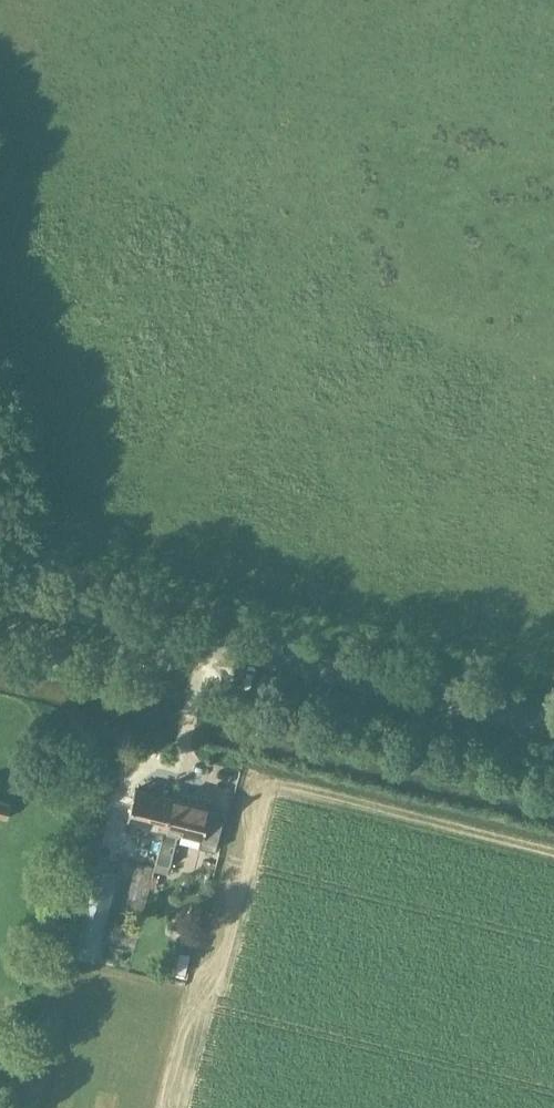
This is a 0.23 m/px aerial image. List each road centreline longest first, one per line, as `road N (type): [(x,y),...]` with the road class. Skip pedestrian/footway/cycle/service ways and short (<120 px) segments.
road 1 (tertiary): [(553,726),(0,589)]

